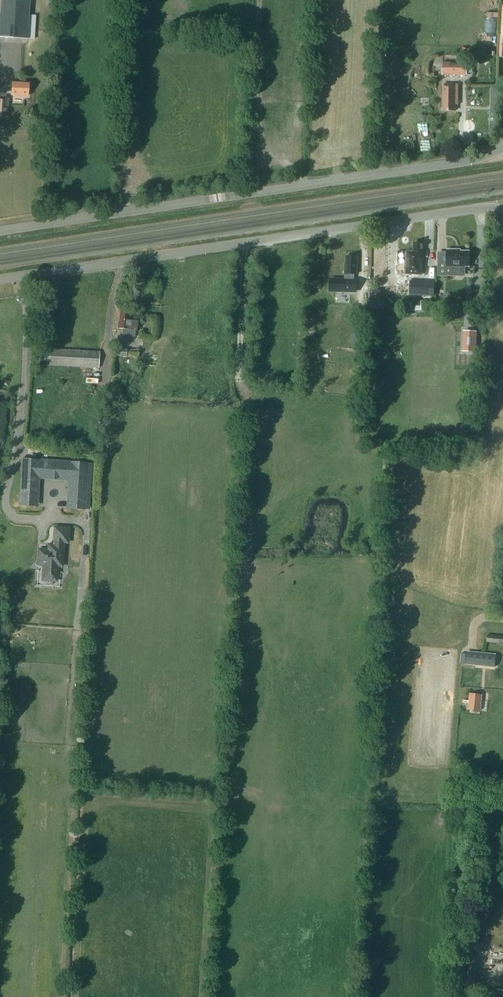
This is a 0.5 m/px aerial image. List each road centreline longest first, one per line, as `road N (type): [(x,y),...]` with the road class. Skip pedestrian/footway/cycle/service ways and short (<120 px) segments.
road 1 (unclassified): [(0,231),(451,164),(502,149)]
road 2 (unclassified): [(0,280),(502,208)]

